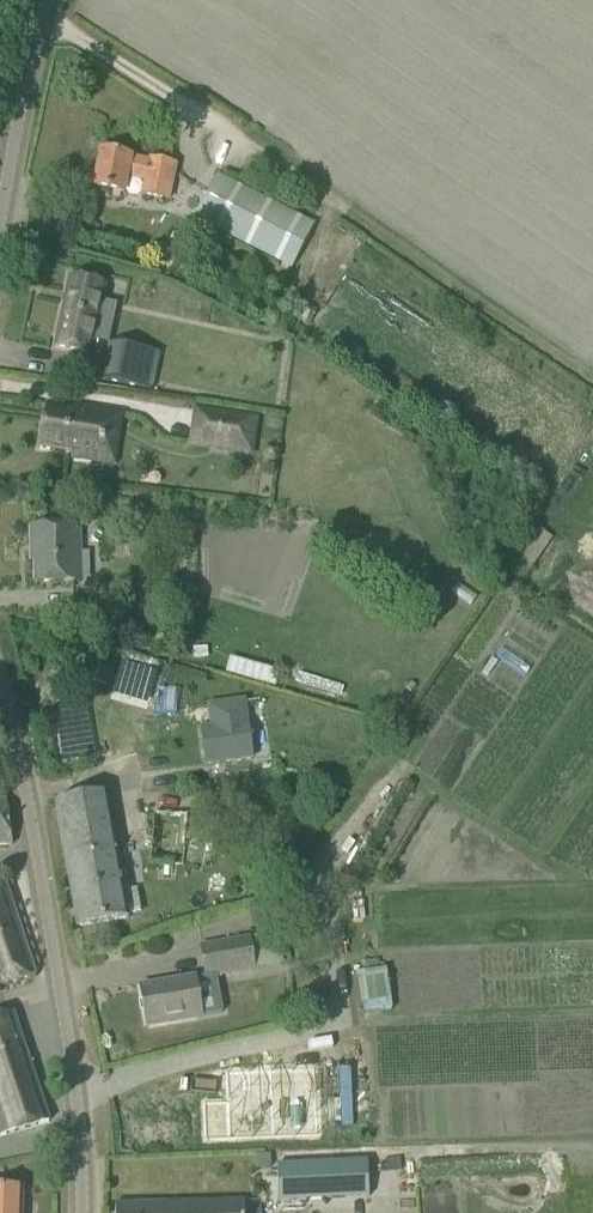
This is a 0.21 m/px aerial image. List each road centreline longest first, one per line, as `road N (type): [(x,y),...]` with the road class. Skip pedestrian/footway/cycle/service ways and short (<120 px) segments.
road 1 (residential): [(81,1212),(66,1014),(13,742)]
road 2 (tertiary): [(0,206),(45,0)]

